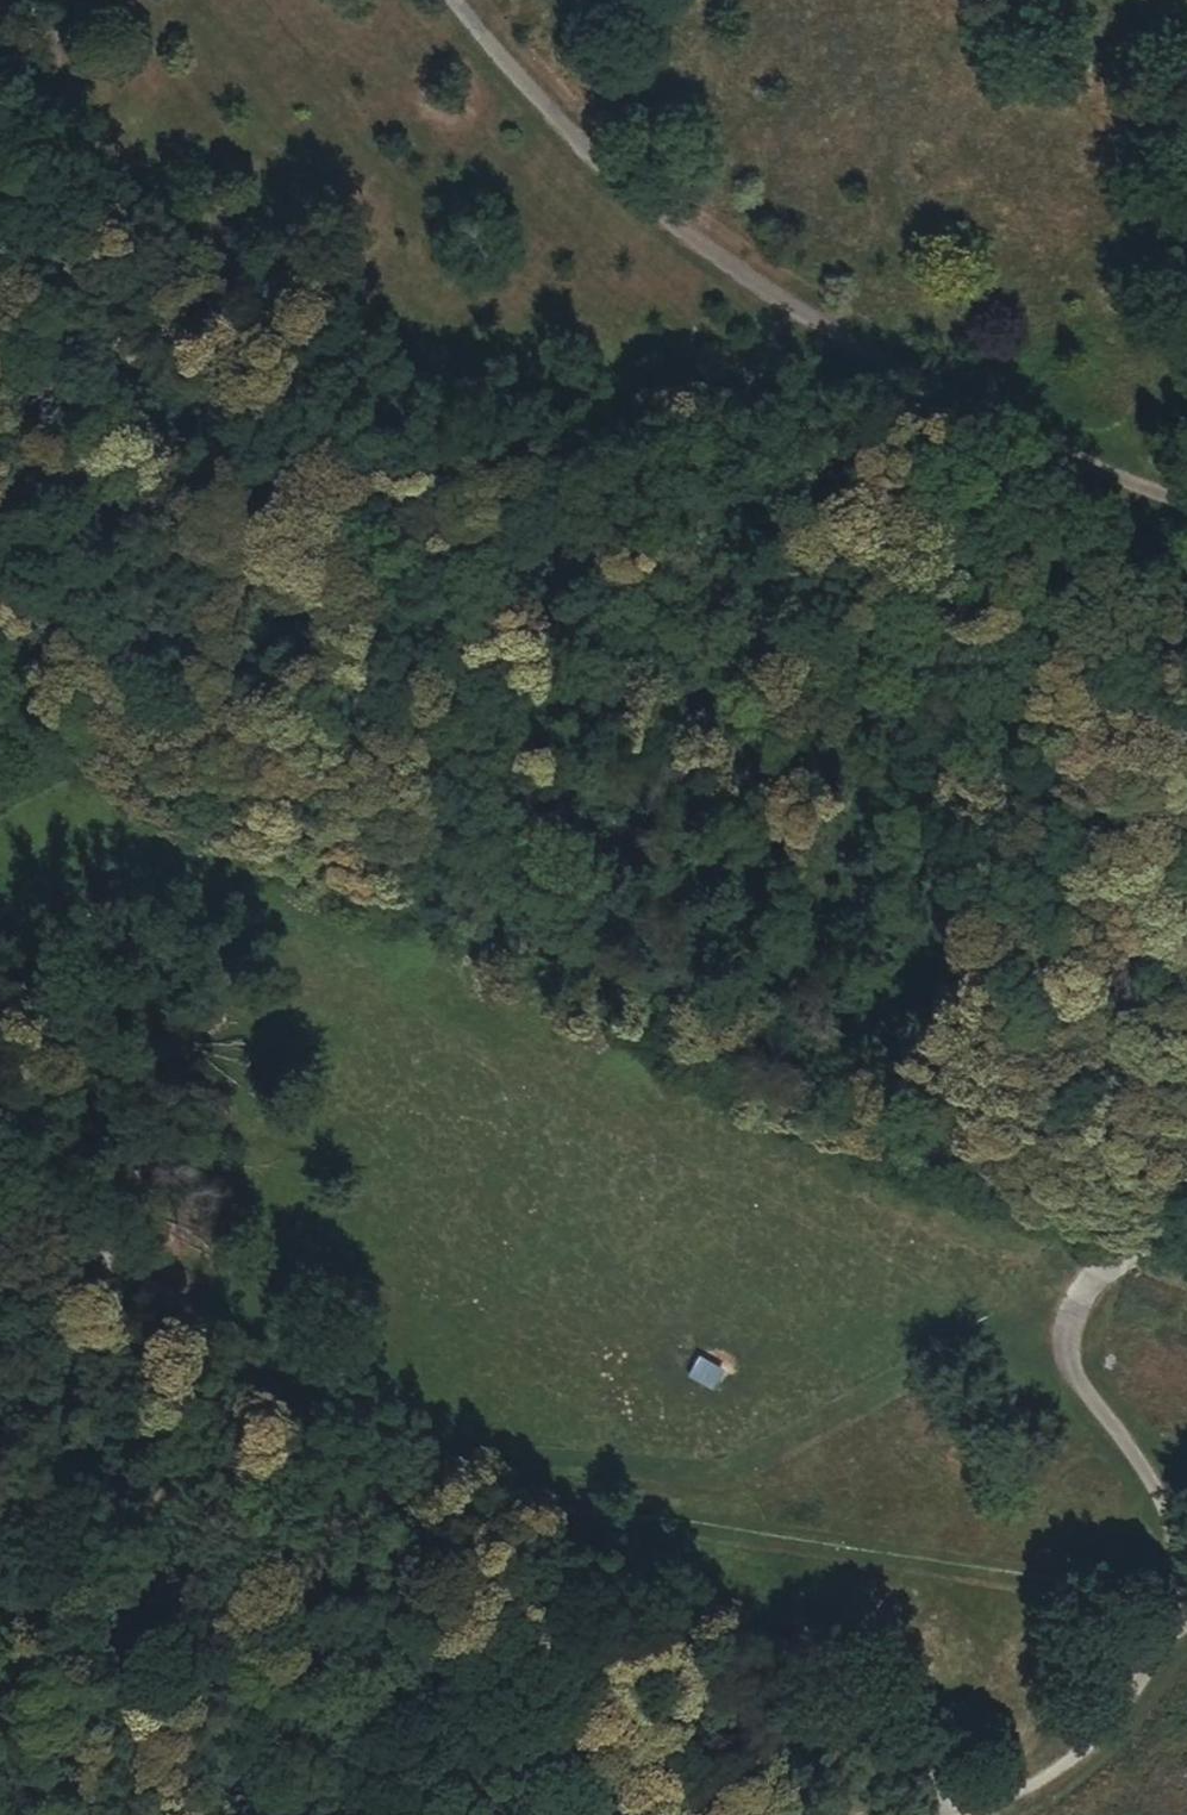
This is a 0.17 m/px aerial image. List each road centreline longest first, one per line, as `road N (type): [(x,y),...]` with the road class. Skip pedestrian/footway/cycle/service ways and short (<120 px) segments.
road 1 (track): [(0,1578),(205,1571),(520,1507)]

